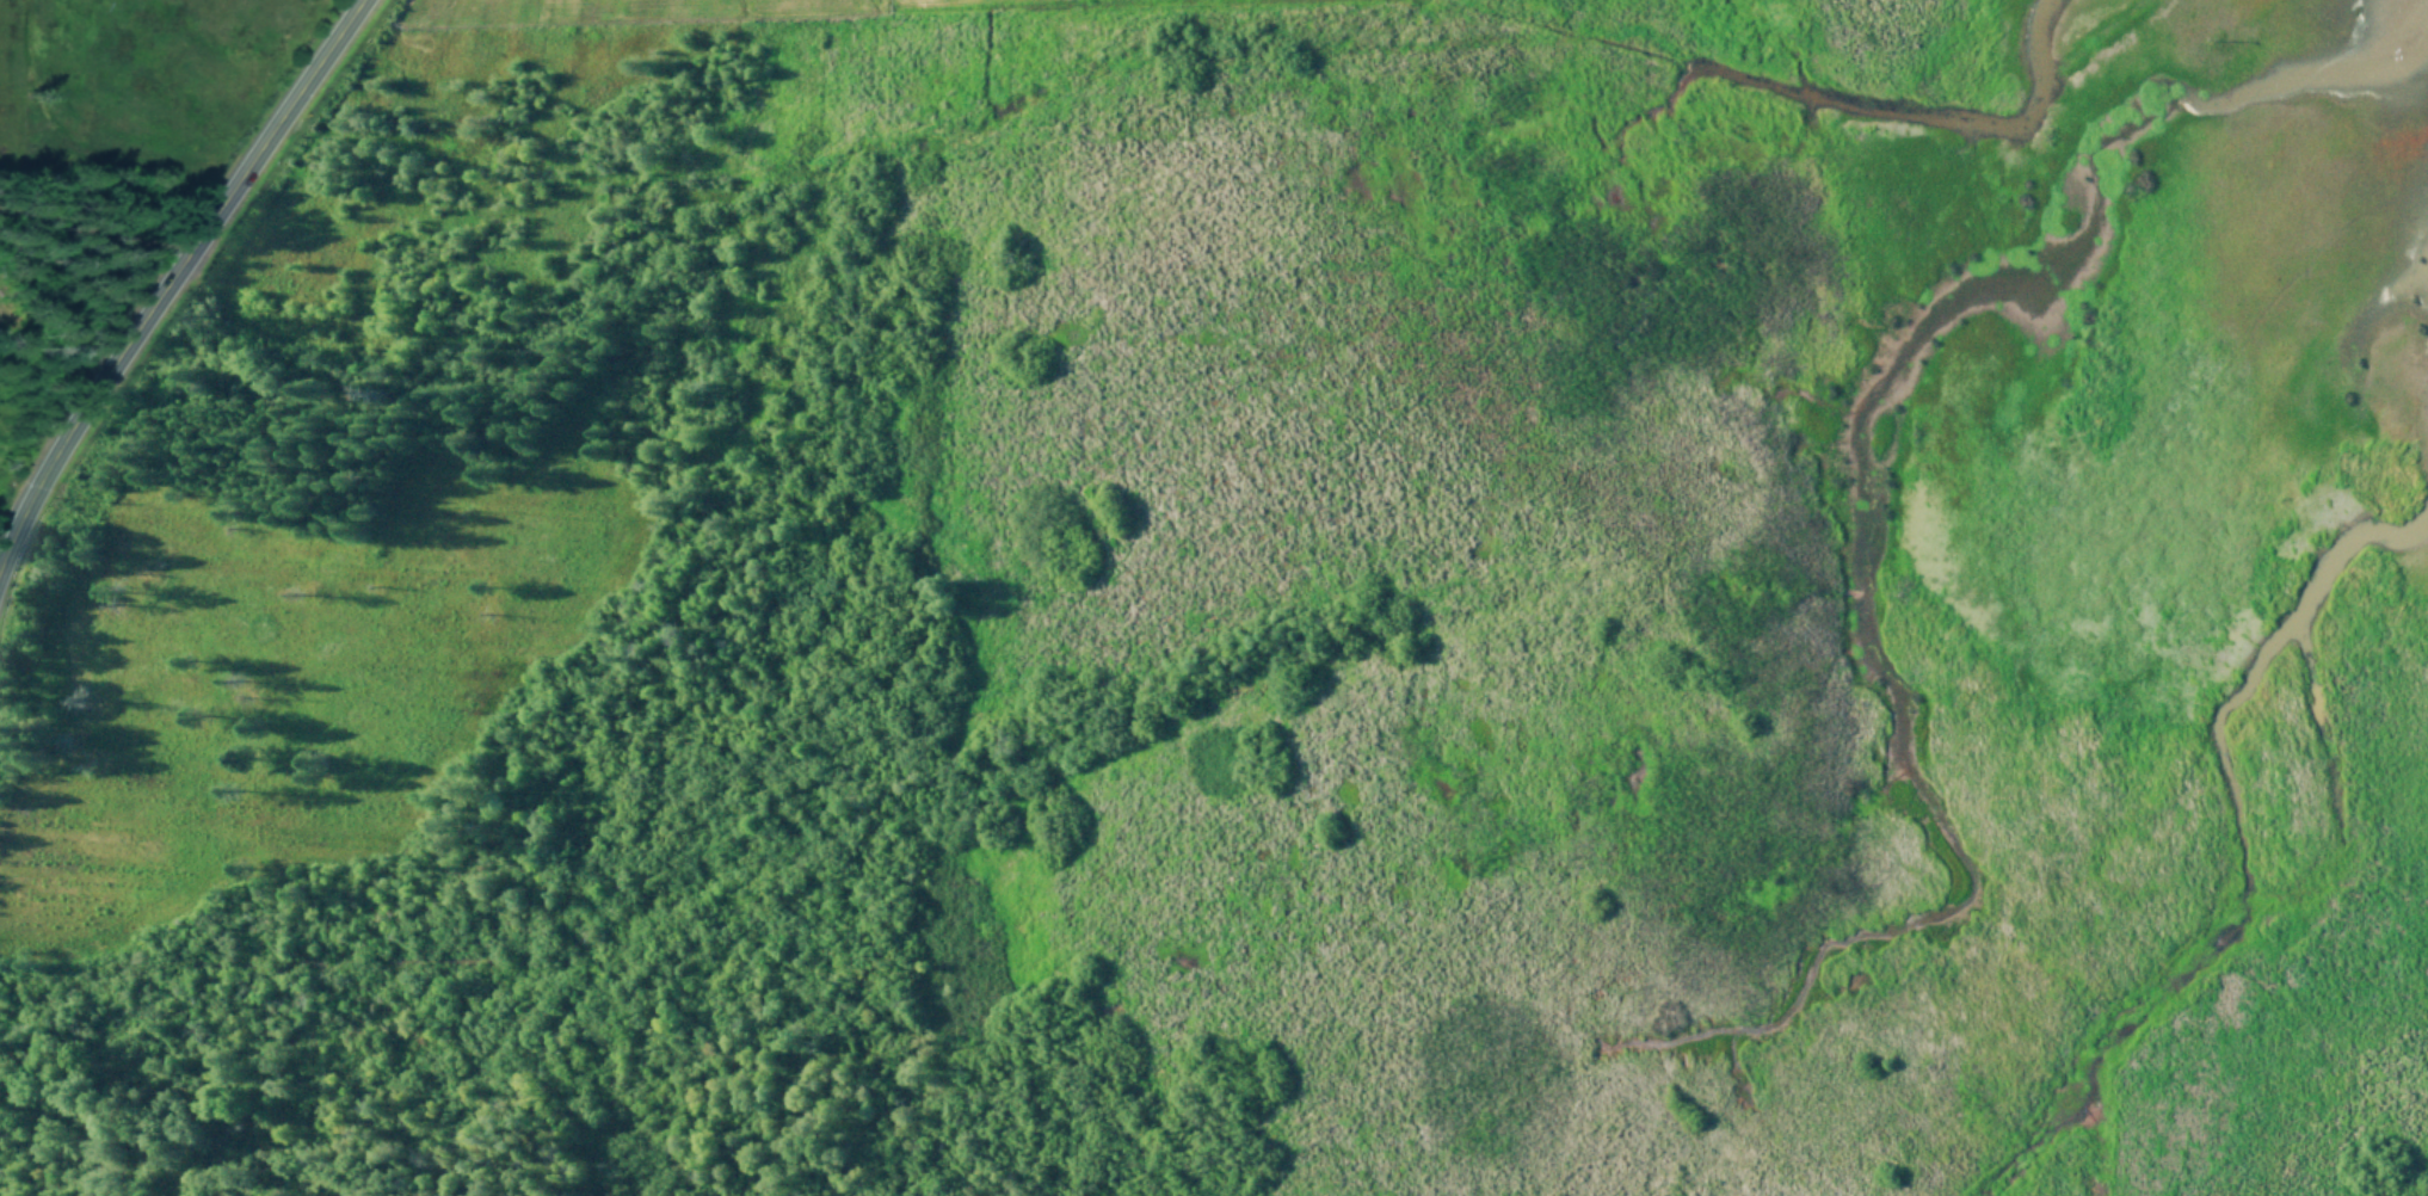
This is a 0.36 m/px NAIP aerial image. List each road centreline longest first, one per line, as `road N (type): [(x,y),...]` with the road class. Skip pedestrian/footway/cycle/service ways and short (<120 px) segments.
road 1 (secondary): [(0,556),(56,451),(358,0)]

